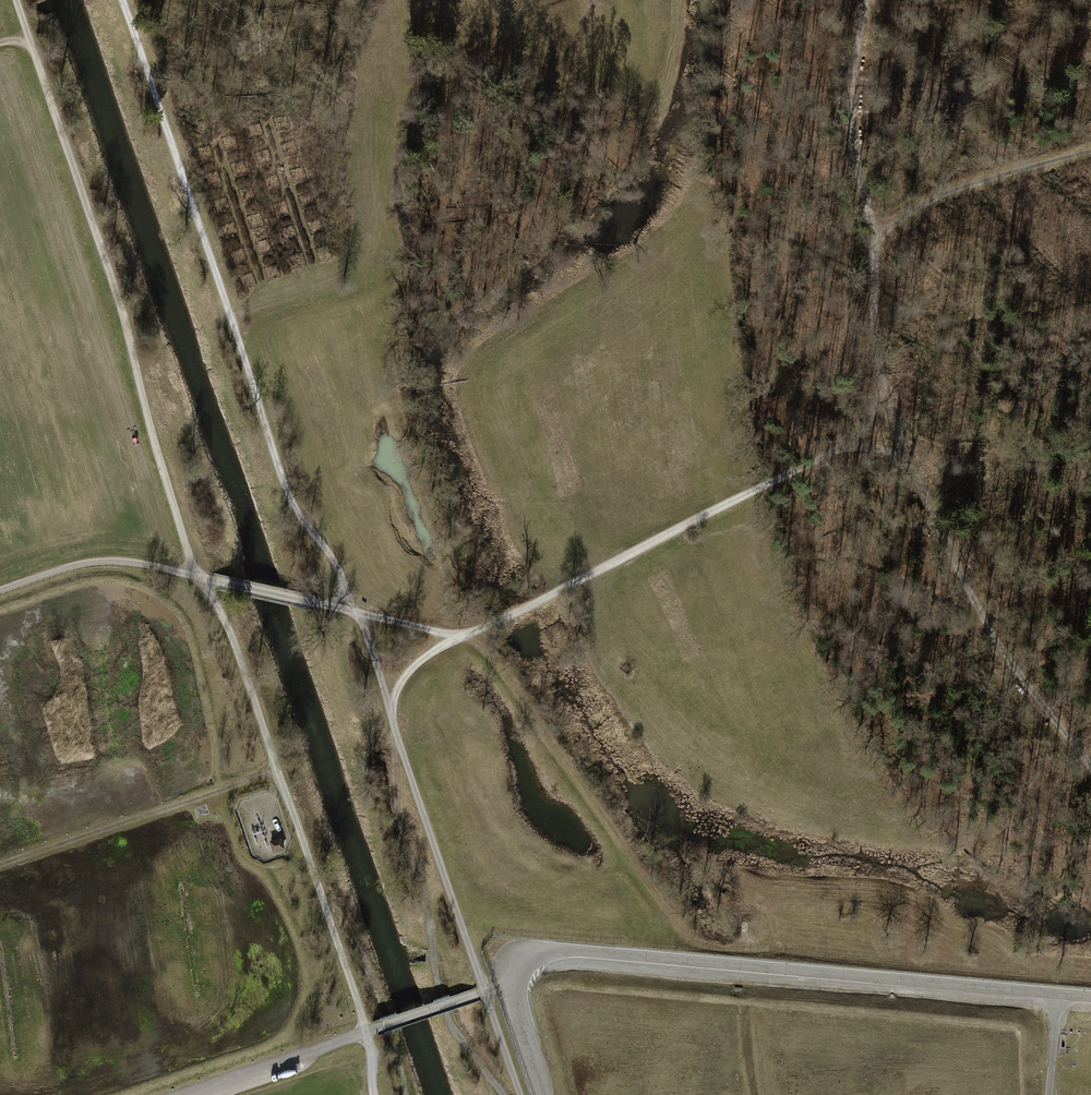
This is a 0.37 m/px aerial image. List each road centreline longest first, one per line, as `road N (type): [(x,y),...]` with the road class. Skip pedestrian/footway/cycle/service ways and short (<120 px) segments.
road 1 (track): [(121,0),(282,479),(356,612),(466,636),(846,448)]
road 2 (track): [(196,576),(115,289),(16,0)]
road 3 (track): [(196,576),(229,630),(357,1000),(373,1094)]
road 4 (unclassified): [(520,1094),(356,612)]
road 5 (track): [(466,636),(497,664),(691,945),(799,949)]
road 6 (track): [(846,448),(910,469),(989,634),(1090,762)]
road 7 (track): [(866,0),(852,100),(877,246),(873,331),(885,396)]
road 8 (unclassified): [(0,588),(60,567),(123,559),(356,612)]
road 9 (track): [(1090,976),(799,949),(787,934),(792,918)]
road 10 (track): [(0,871),(277,769)]
road 11 (track): [(1090,154),(954,192),(902,220),(877,246)]

